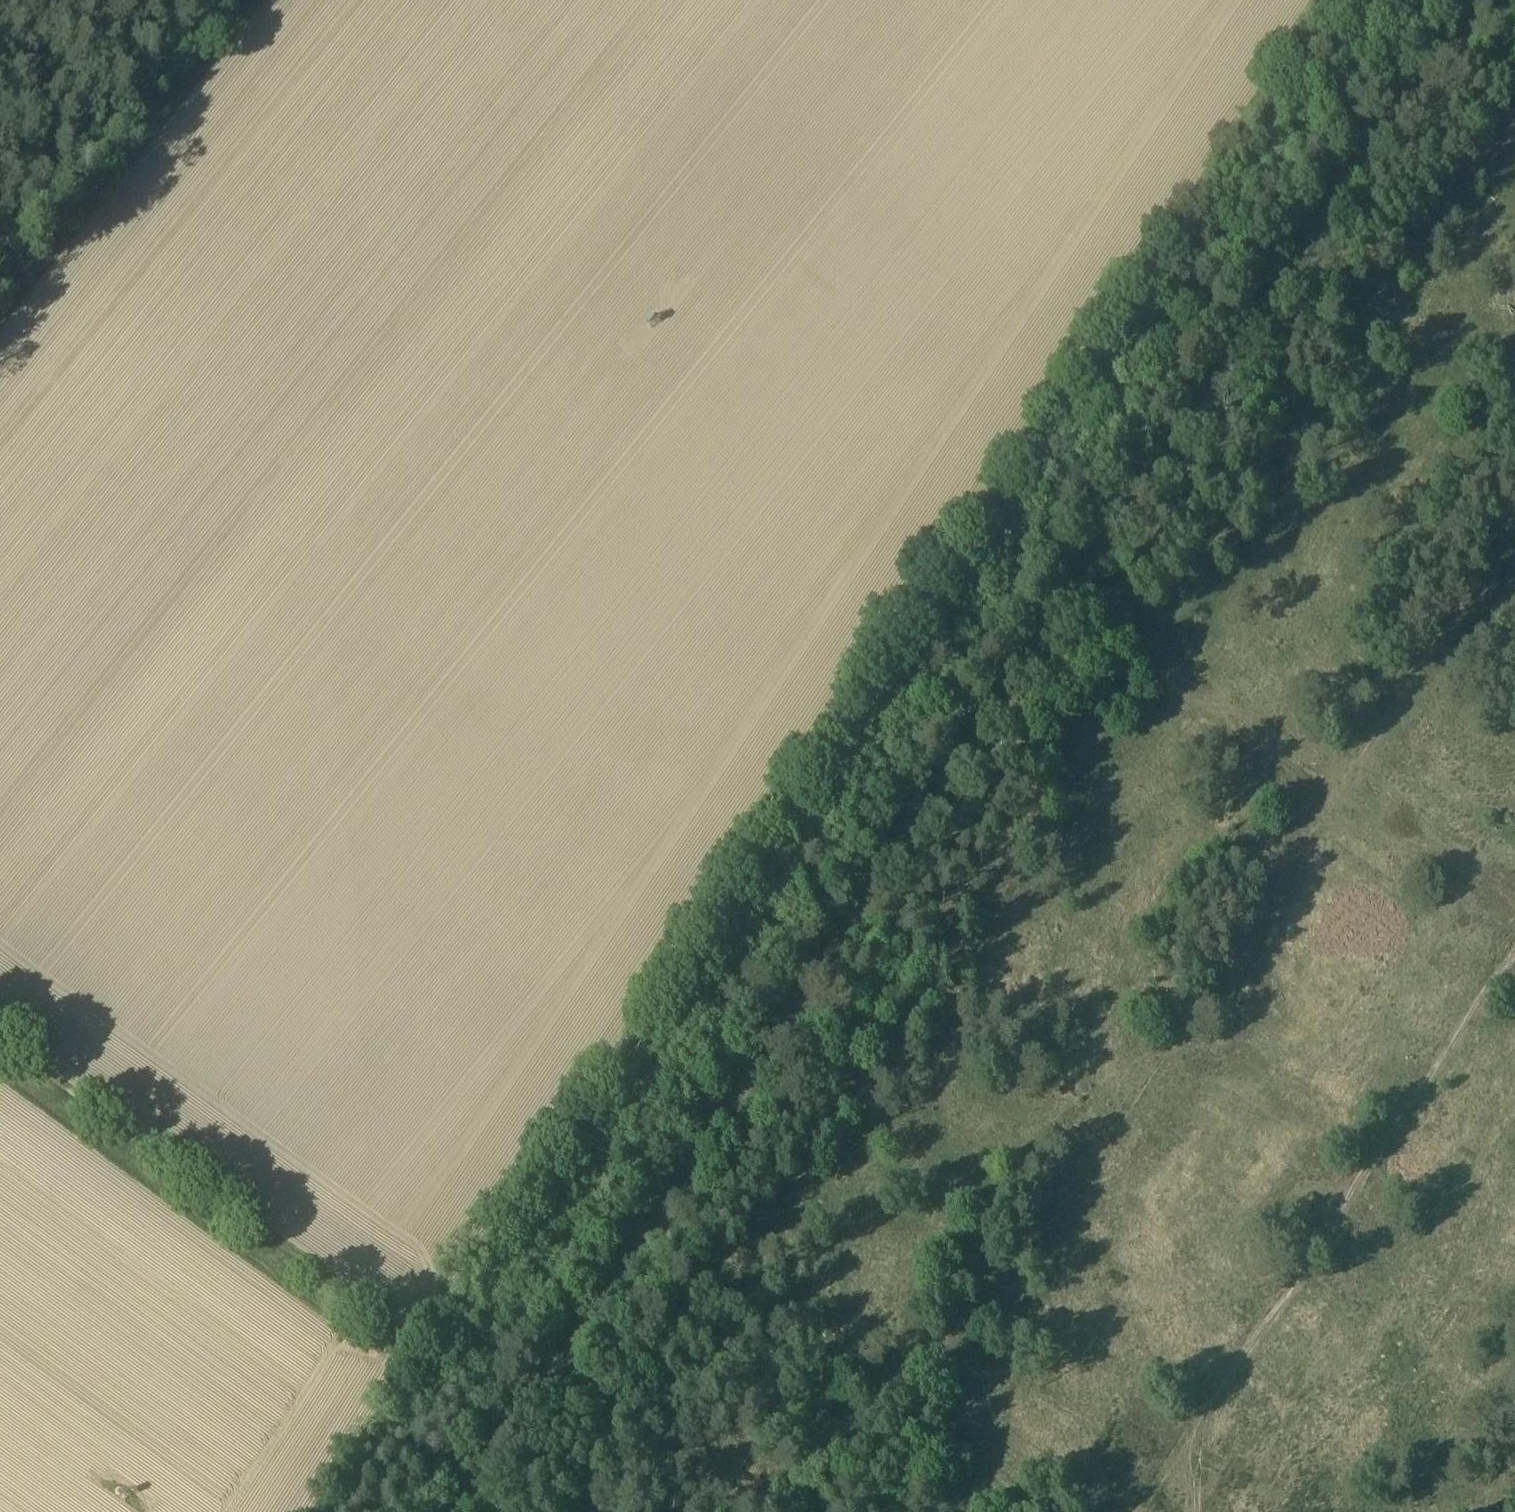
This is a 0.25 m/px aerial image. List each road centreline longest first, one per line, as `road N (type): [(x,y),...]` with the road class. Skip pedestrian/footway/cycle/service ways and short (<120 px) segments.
road 1 (track): [(456,1511),(1285,282),(1496,0)]
road 2 (track): [(0,1031),(410,1331)]
road 3 (track): [(0,318),(258,0)]

